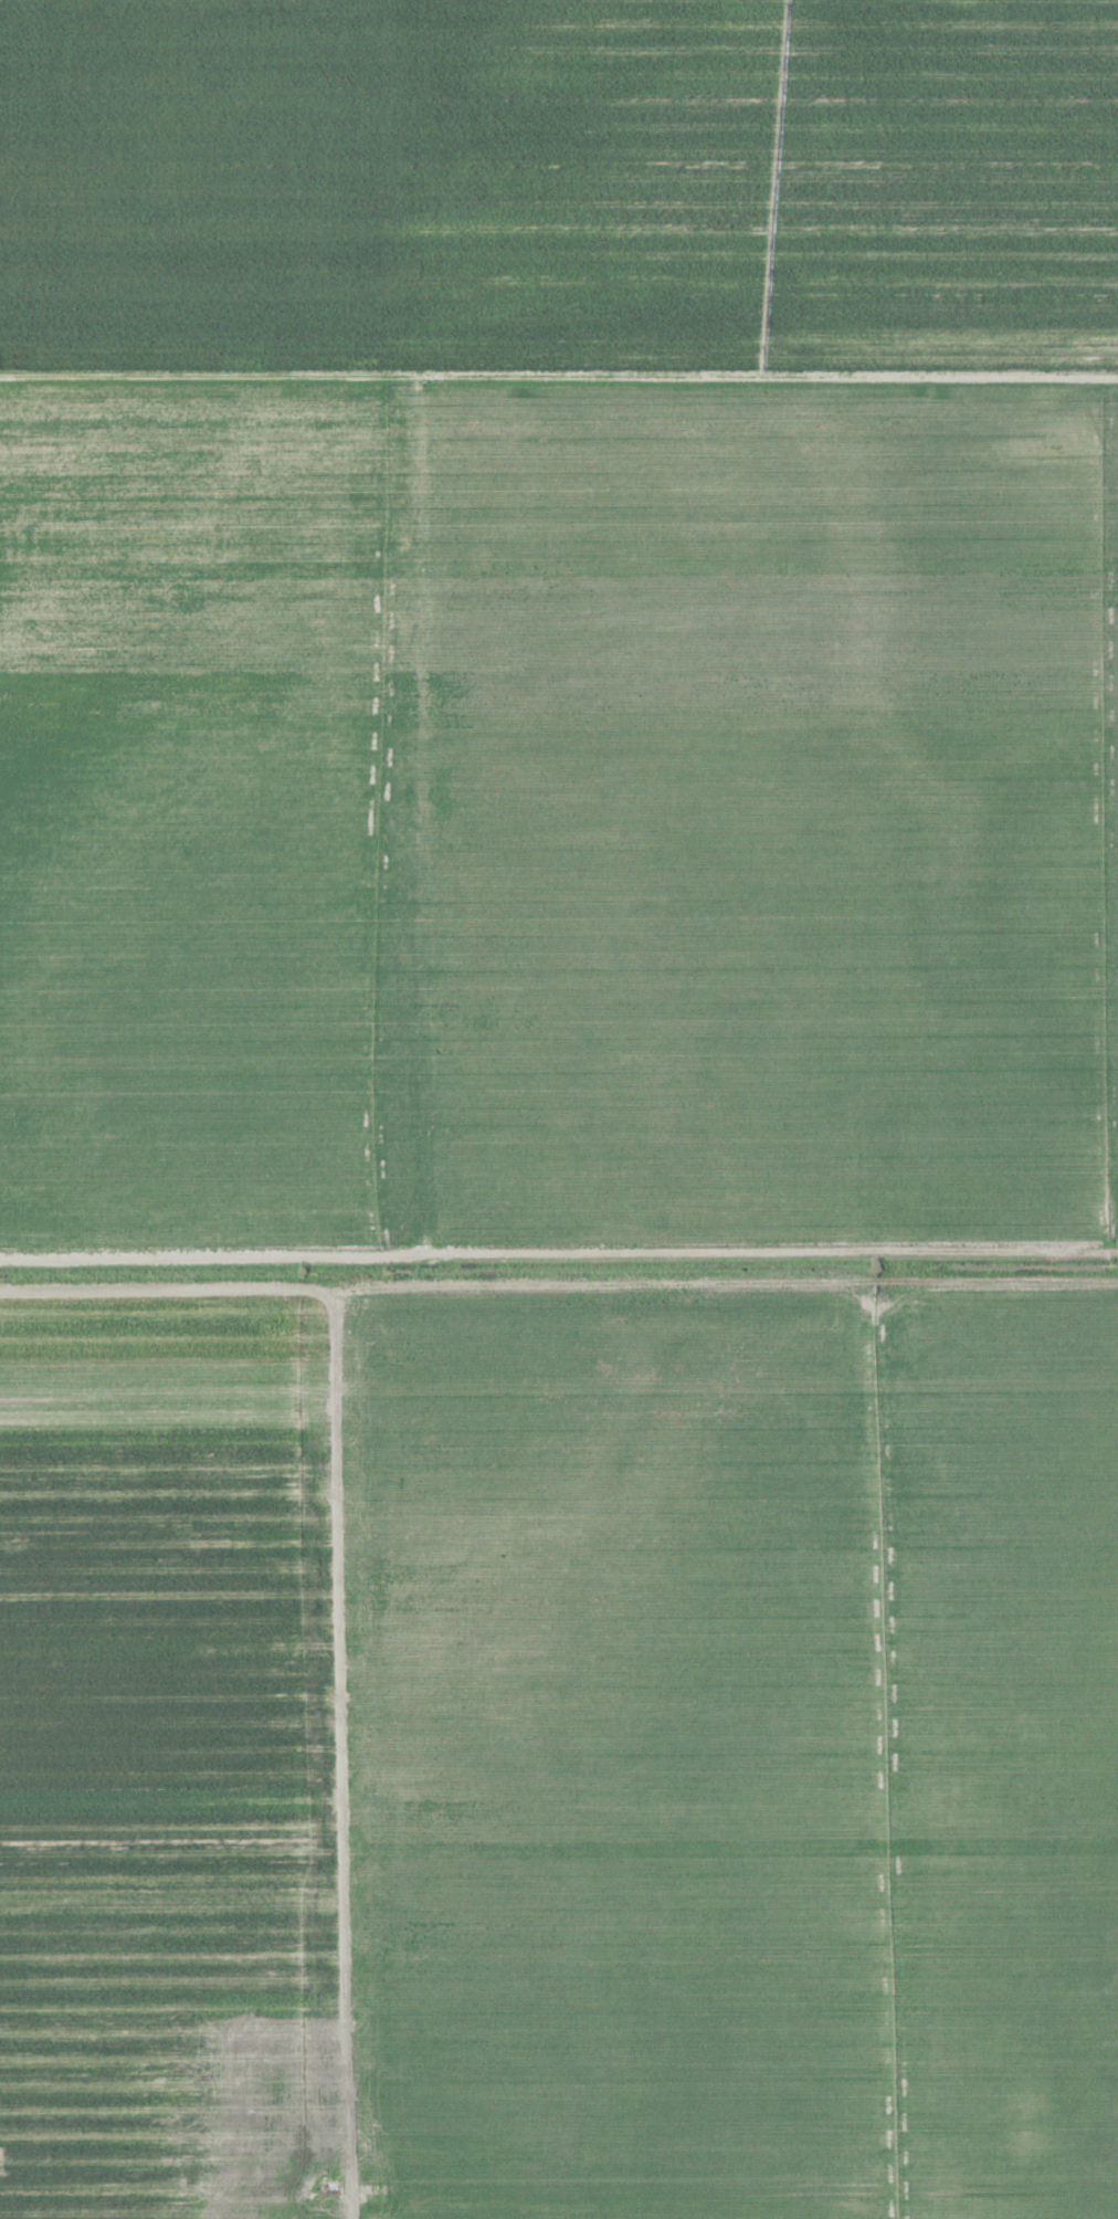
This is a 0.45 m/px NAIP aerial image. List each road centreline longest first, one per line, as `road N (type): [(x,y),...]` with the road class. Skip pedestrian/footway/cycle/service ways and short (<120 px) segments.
road 1 (track): [(1117,385),(0,379)]

